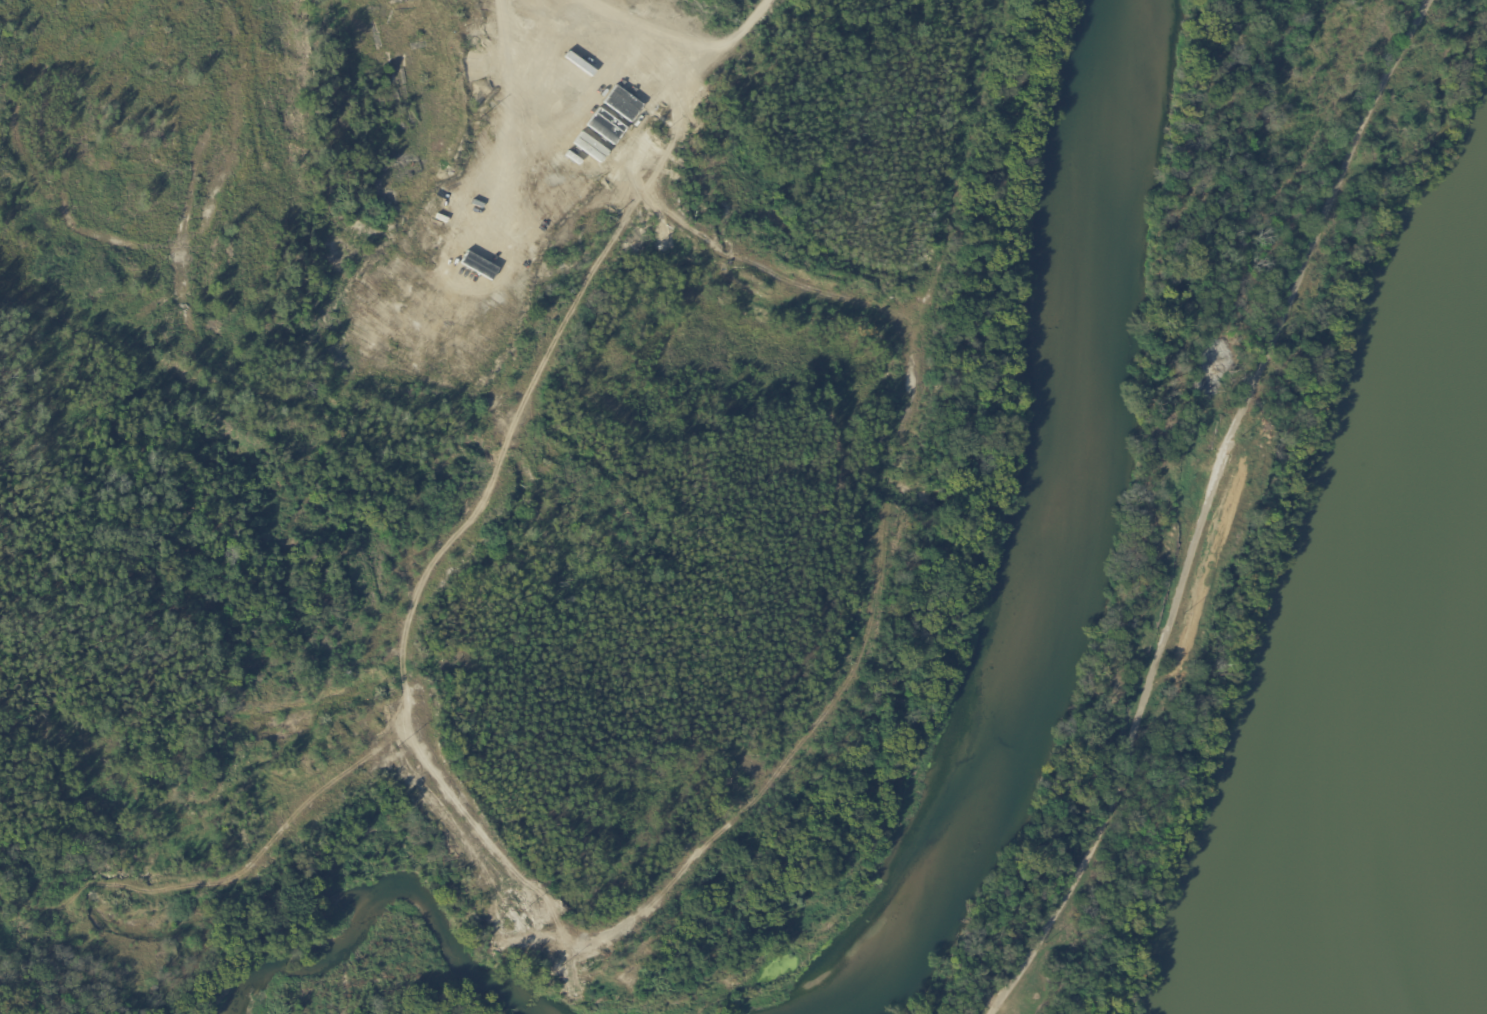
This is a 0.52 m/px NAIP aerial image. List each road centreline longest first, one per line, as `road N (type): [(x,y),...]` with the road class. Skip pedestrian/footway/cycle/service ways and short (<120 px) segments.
road 1 (residential): [(991,1013),(1042,938),(1104,799),(1200,524),(1364,134),(1429,0)]

